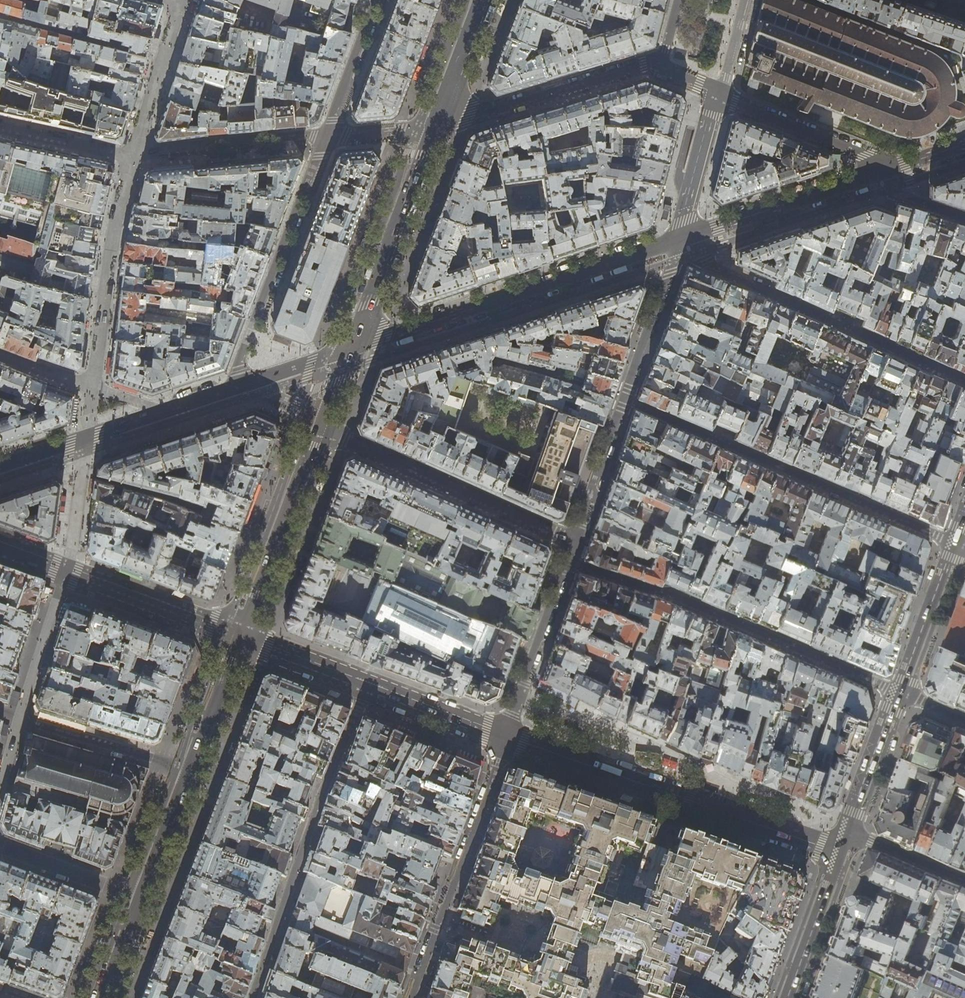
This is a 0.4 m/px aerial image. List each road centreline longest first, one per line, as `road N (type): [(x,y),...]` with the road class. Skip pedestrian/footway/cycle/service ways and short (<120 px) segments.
road 1 (residential): [(899,692),(686,601),(568,561),(506,735)]
road 2 (secondary): [(106,997),(242,638)]
road 3 (tertiary): [(506,735),(840,853)]
road 4 (tertiary): [(685,238),(350,351)]
road 5 (residential): [(368,685),(252,997)]
road 6 (residential): [(964,381),(710,266),(685,238)]
road 7 (secondary): [(242,638),(350,351)]
road 8 (residential): [(506,735),(410,997)]
road 9 (residential): [(328,135),(231,392)]
road 10 (tertiary): [(0,548),(242,638)]
road 11 (tertiary): [(231,392),(0,469)]
road 12 (secondary): [(350,351),(435,126)]
road 13 (residential): [(659,68),(643,64),(435,126)]
road 14 (tertiary): [(883,172),(685,238)]
road 15 (residential): [(883,172),(866,155),(719,94)]
road 16 (secondary): [(955,542),(899,692)]
road 17 (secondary): [(840,853),(788,997)]
road 18 (secondary): [(899,692),(848,832)]
road 19 (tertiary): [(719,94),(685,238)]
road 20 (tertiary): [(368,685),(506,735)]
road 21 (residential): [(378,0),(328,135)]
road 22 (secondary): [(435,126),(483,0)]
road 23 (tertiary): [(242,638),(368,685)]
road 24 (tertiary): [(350,351),(231,392)]
road 25 (residential): [(964,880),(848,832)]

